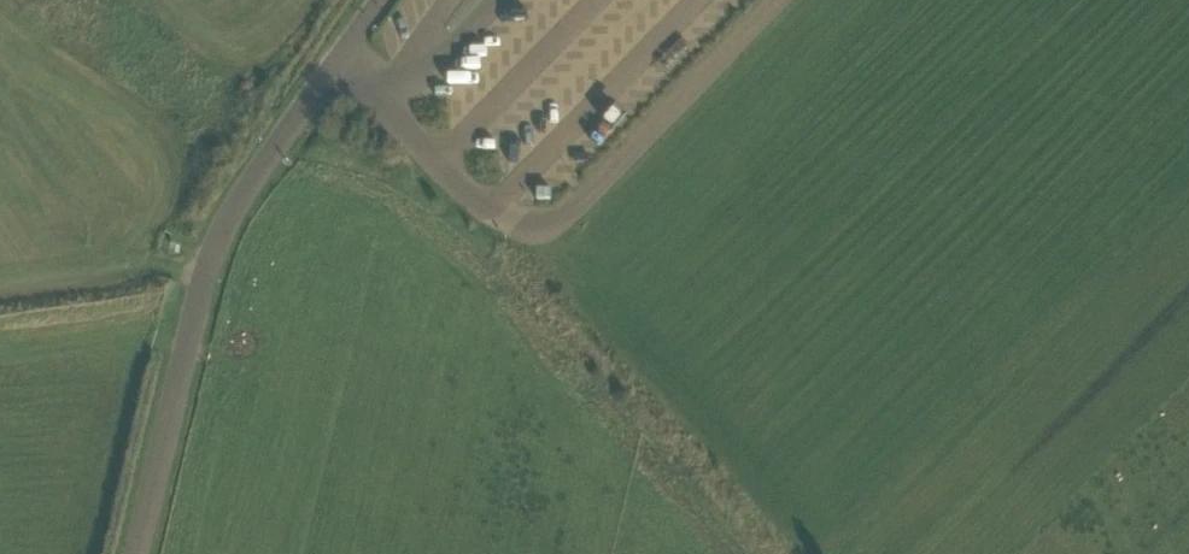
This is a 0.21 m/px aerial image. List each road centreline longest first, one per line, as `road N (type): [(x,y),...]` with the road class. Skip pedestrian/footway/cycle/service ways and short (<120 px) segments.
road 1 (unclassified): [(137,553),(210,265),(273,149),(382,0)]

